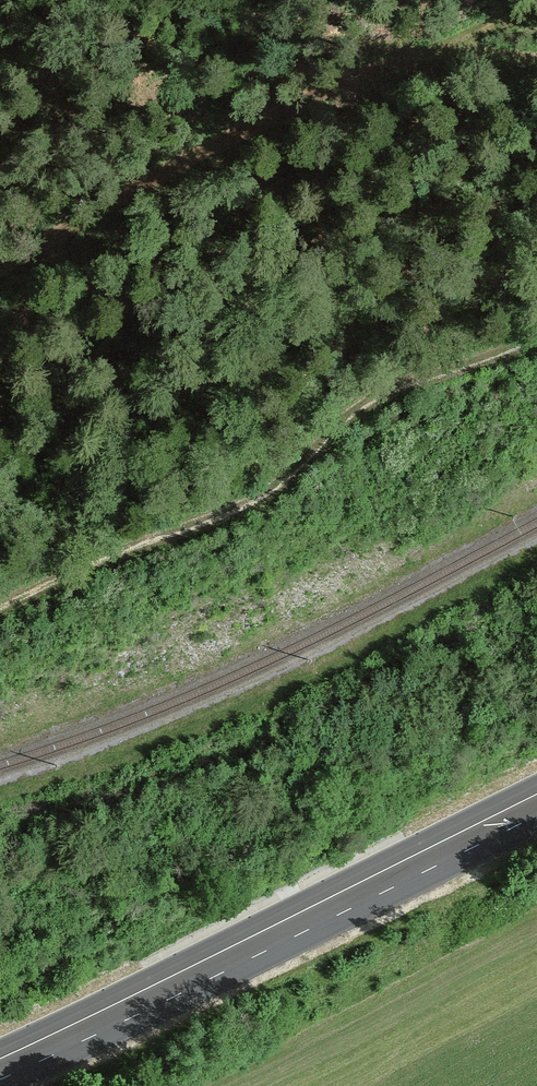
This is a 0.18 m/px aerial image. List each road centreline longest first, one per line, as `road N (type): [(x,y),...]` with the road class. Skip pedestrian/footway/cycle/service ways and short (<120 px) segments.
road 1 (track): [(0,603),(220,506),(373,399),(536,333)]
road 2 (track): [(0,269),(326,87),(536,6)]
road 3 (primary): [(536,806),(0,1072)]

